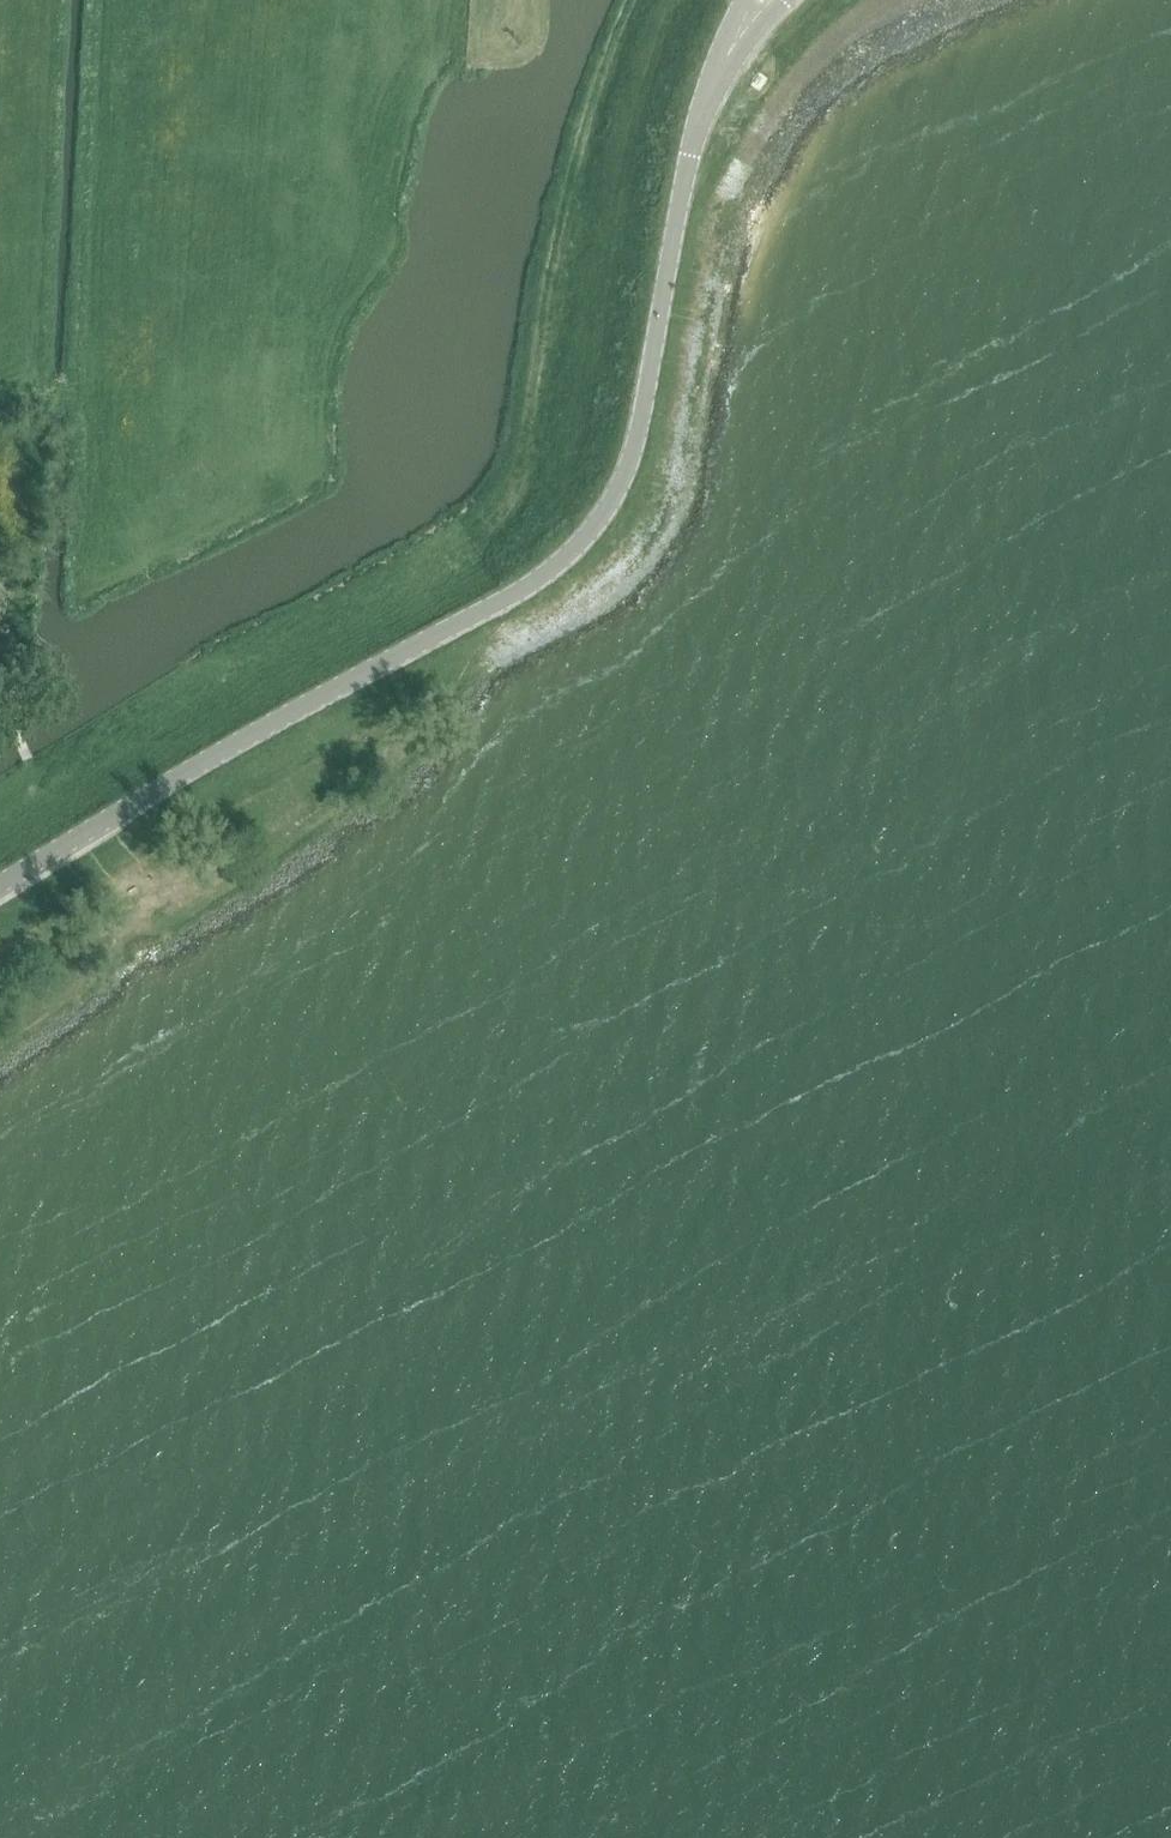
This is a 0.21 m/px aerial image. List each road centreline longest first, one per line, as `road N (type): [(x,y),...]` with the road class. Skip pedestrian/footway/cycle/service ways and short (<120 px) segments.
road 1 (tertiary): [(0,886),(220,754),(534,582),(594,530),(619,490),(639,436),(688,168),(729,52)]

